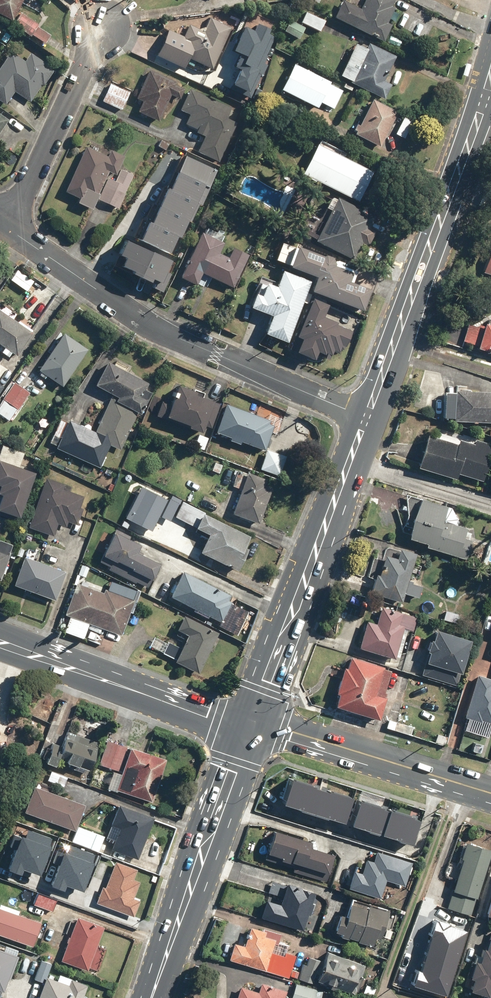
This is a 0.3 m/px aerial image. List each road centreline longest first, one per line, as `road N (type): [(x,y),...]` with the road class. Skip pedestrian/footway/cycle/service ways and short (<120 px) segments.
road 1 (residential): [(7,228),(154,325),(367,418)]
road 2 (primary): [(484,101),(367,418)]
road 3 (primary): [(367,418),(251,727)]
road 4 (primary): [(251,727),(151,997)]
road 5 (secondary): [(0,643),(251,727)]
road 6 (secondary): [(251,727),(292,732),(490,794)]
road 7 (residential): [(7,228),(103,26)]

